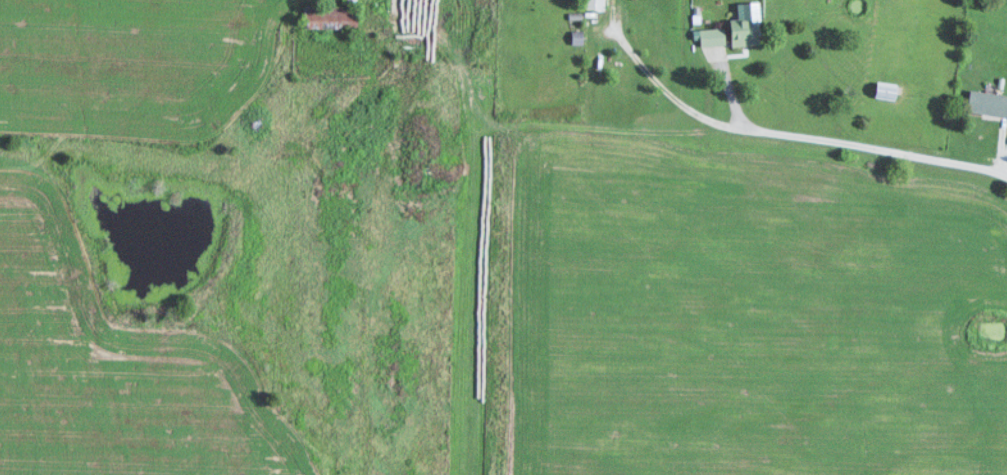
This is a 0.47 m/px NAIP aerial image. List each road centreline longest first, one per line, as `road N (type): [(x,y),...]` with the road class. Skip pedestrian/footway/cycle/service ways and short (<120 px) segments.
road 1 (residential): [(1006,175),(713,121),(665,89),(613,25)]

